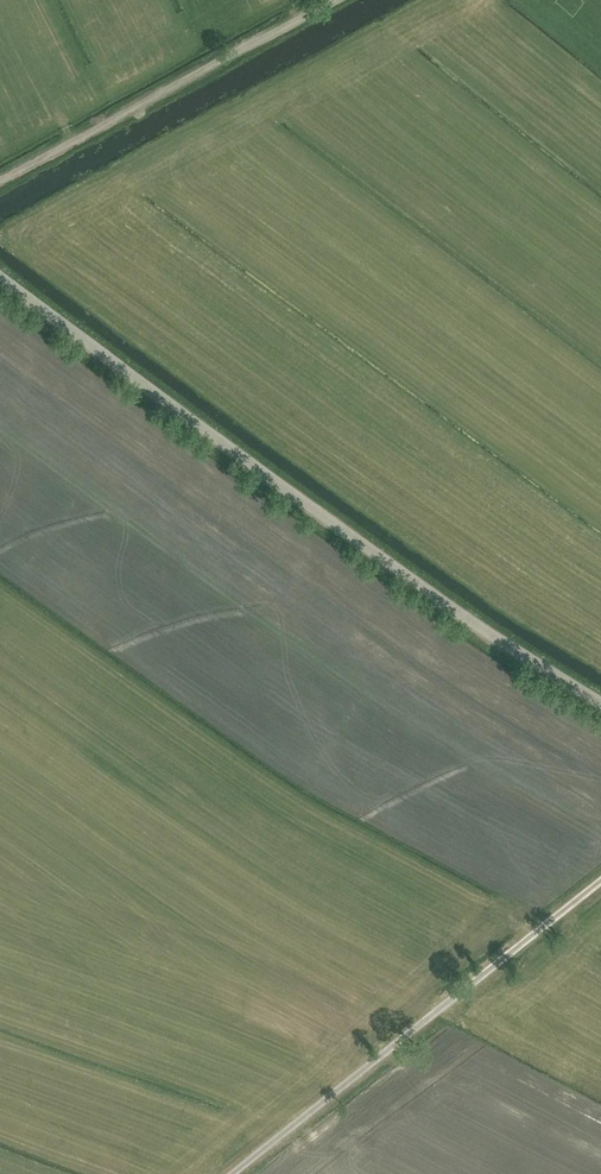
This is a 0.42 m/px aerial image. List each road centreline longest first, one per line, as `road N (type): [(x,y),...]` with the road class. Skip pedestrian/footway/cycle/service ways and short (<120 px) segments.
road 1 (unclassified): [(600,702),(491,634),(0,276)]
road 2 (track): [(232,1173),(600,883)]
road 3 (track): [(0,179),(326,0)]

